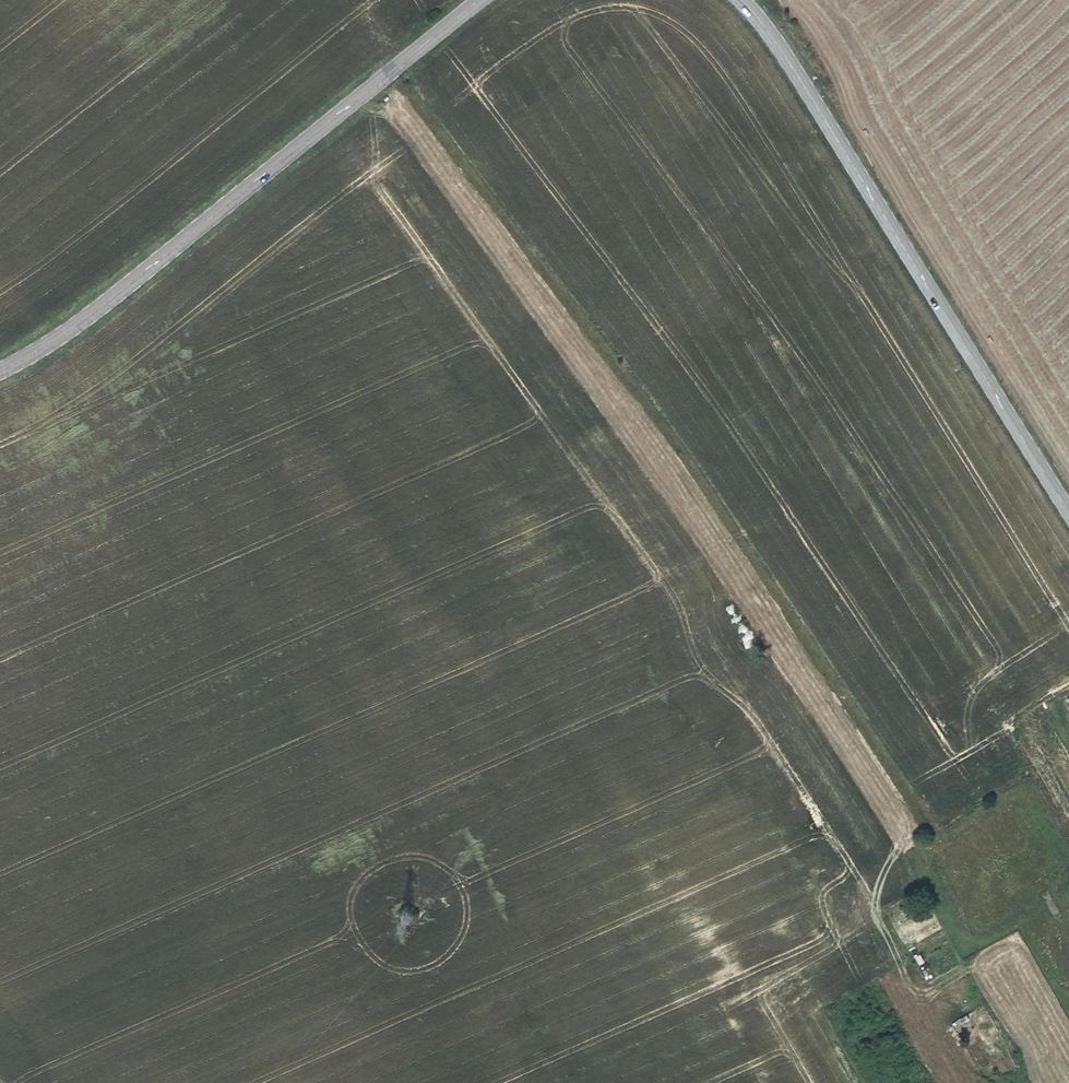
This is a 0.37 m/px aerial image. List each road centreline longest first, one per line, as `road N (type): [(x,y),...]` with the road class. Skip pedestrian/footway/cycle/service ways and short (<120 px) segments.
road 1 (secondary): [(739,0),(788,63),(1068,517)]
road 2 (secondary): [(0,371),(76,324),(479,0)]

